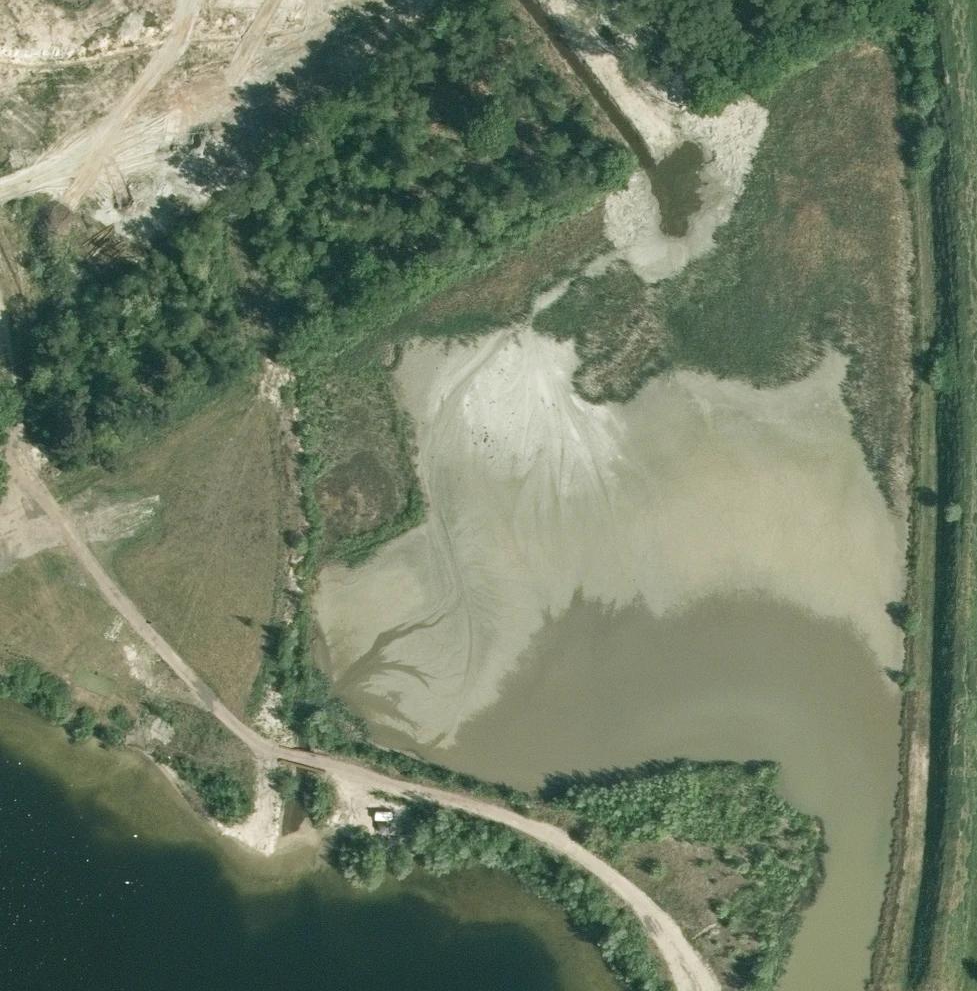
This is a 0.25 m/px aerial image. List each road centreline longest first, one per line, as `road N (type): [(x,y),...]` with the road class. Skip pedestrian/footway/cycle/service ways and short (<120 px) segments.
road 1 (track): [(0,302),(50,504),(247,743),(543,842),(612,888),(667,946),(688,990)]
road 2 (track): [(0,656),(236,729)]

